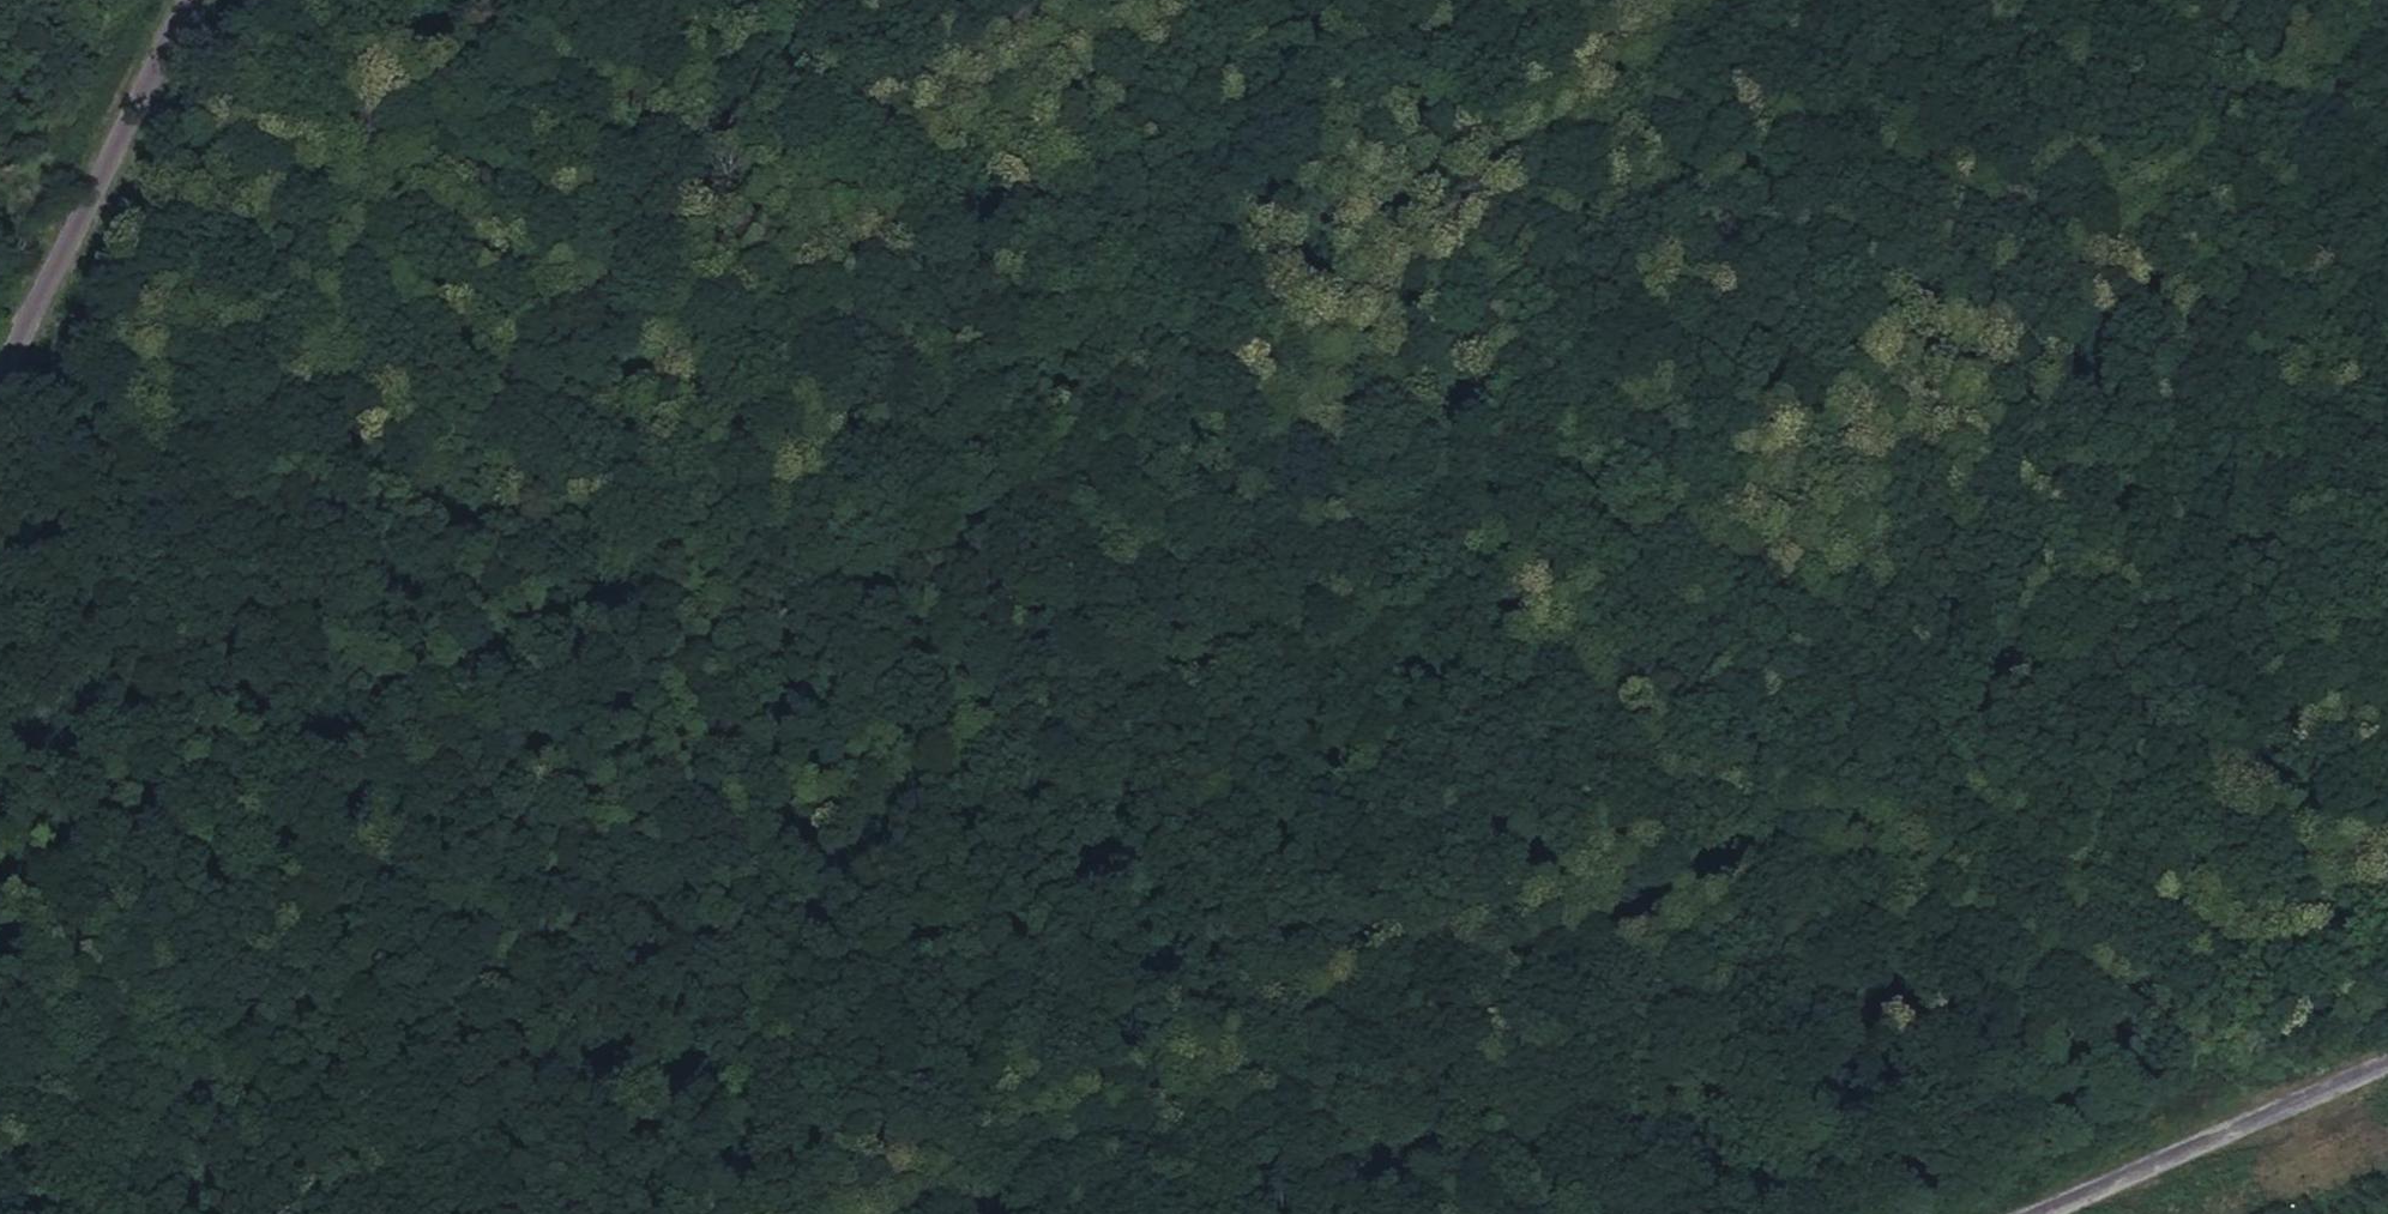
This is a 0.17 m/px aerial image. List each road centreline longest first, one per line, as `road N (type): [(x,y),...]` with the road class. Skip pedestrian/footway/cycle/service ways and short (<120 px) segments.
road 1 (track): [(2387,1070),(2053,1213)]

